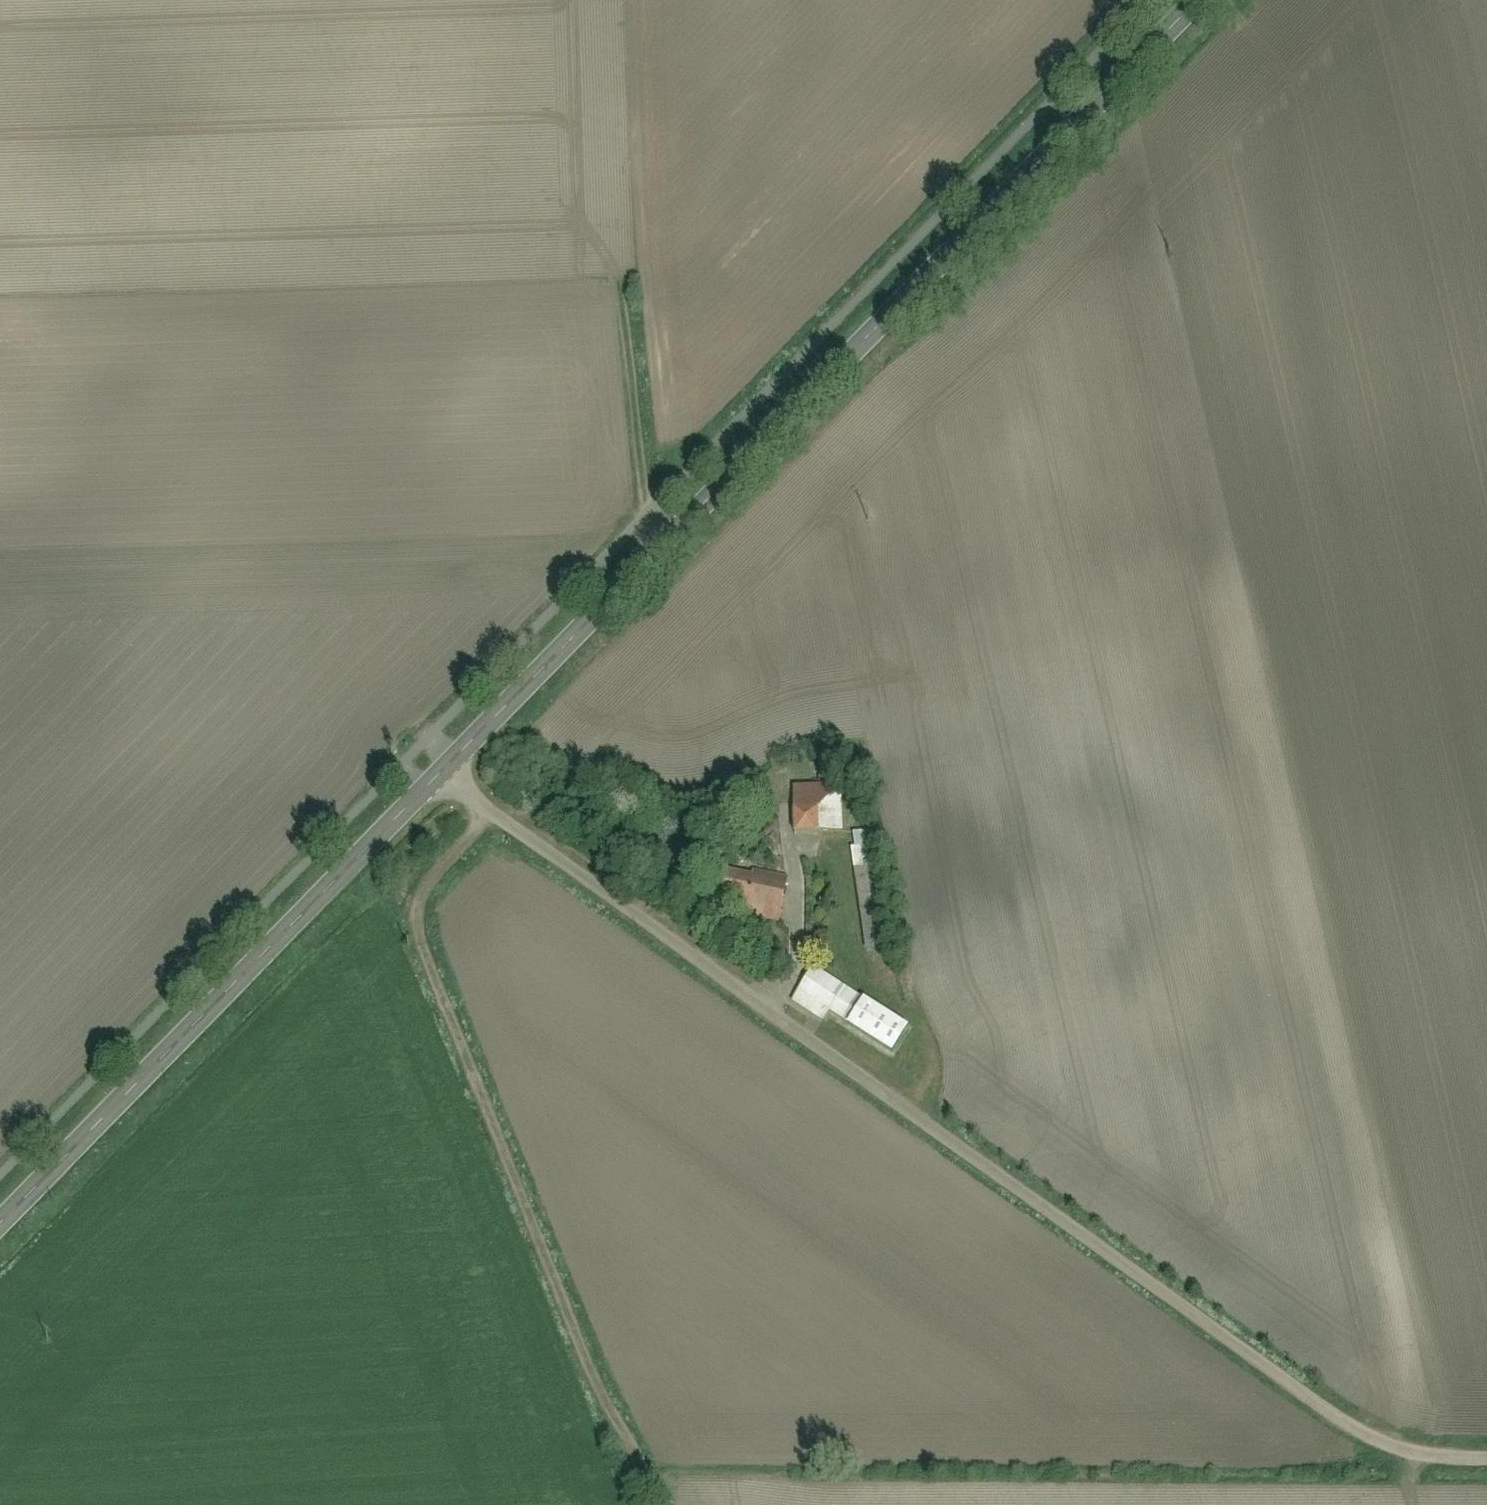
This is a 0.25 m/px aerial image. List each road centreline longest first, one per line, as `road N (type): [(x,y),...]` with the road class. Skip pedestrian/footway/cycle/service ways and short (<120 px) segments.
road 1 (residential): [(1486,1456),(1451,1456),(1390,1438),(1319,1398),(699,958),(475,778),(449,747)]
road 2 (tertiary): [(1193,0),(449,747)]
road 3 (tertiary): [(449,747),(0,1222)]

